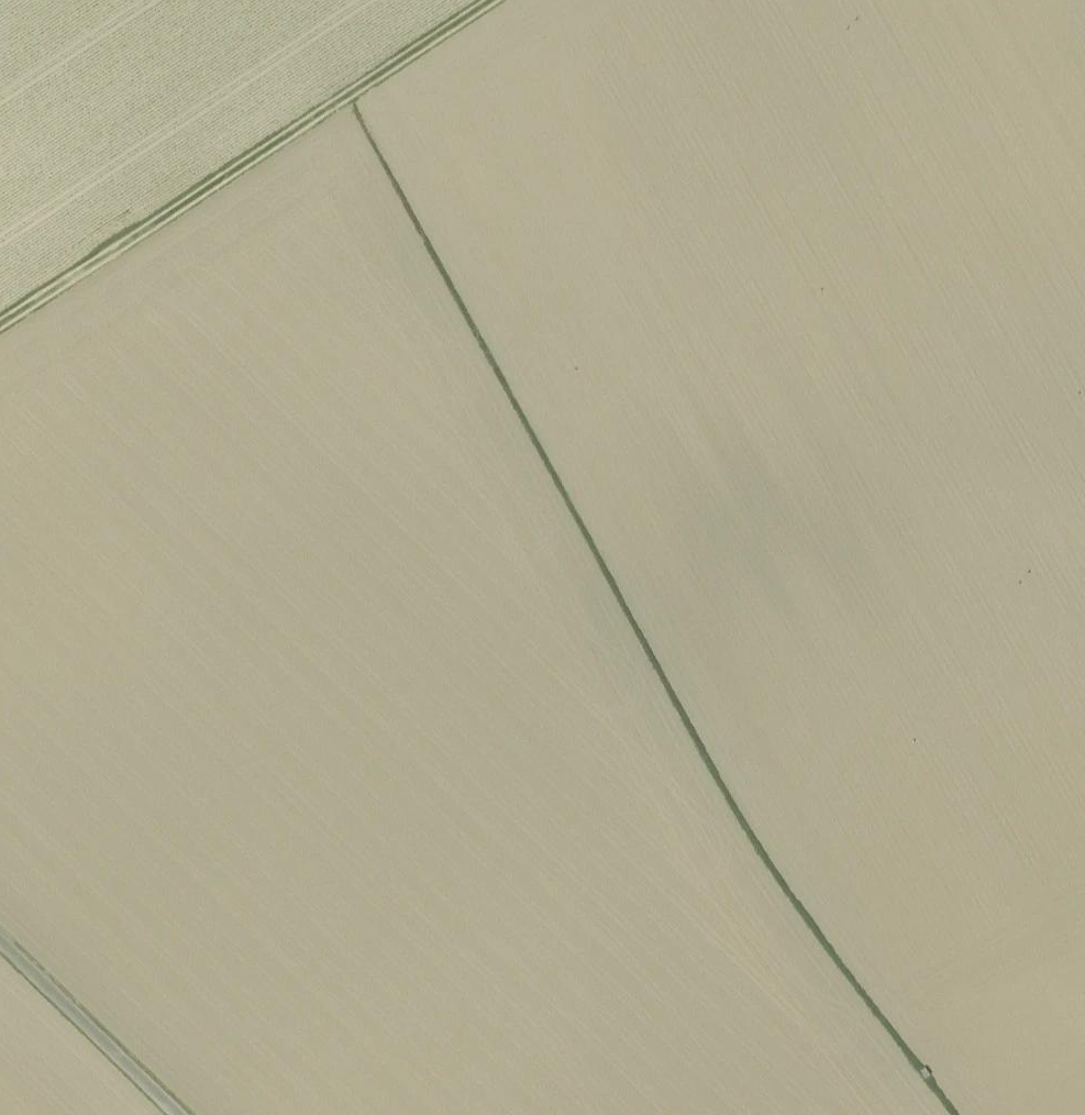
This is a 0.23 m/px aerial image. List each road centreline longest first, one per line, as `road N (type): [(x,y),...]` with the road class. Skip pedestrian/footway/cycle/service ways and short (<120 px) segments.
road 1 (track): [(481,0),(0,319)]
road 2 (unclassified): [(169,1114),(0,957)]

